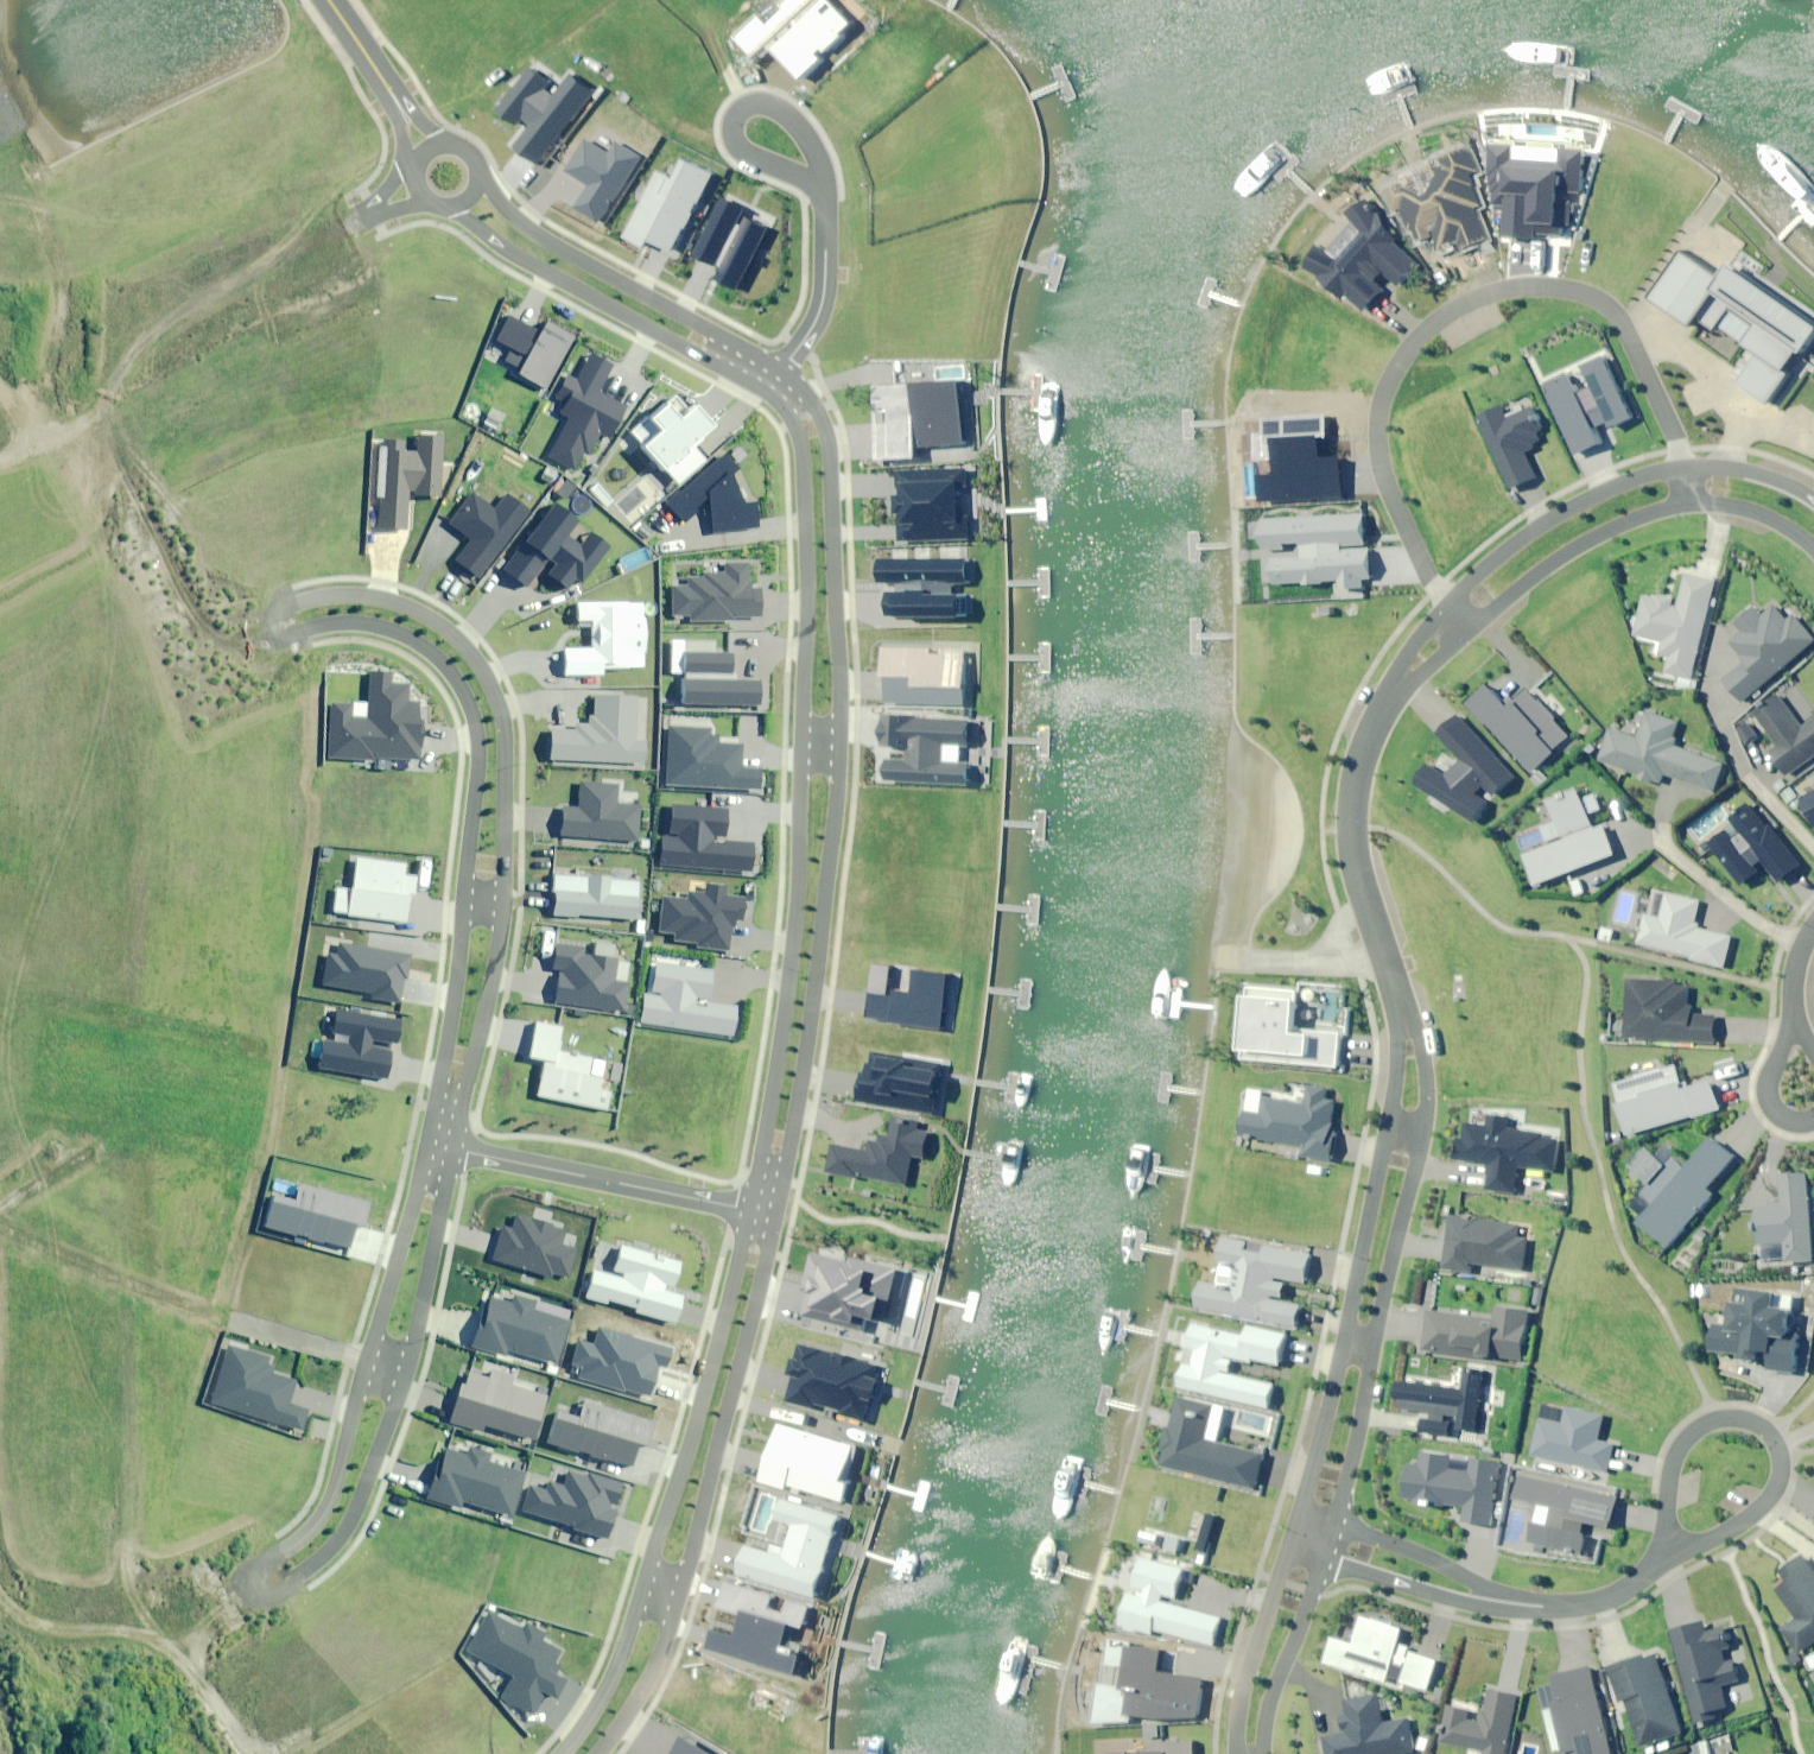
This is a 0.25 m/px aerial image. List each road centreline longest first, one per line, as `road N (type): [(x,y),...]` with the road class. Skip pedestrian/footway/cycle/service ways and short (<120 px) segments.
road 1 (residential): [(461,899),(476,759),(461,689),(440,661),(405,638),(368,625),(298,634),(281,626),(290,607),(323,597),(396,604),(432,621),(483,671),(502,742),(500,903)]
road 2 (residential): [(1448,605),(1401,516),(1377,439),(1387,386),(1437,320),(1476,298),(1513,290),(1547,287),(1595,297),(1624,327),(1682,464)]
road 3 (residential): [(402,1372),(351,1517),(327,1553),(250,1604),(230,1599),(237,1579),(300,1534),(326,1501),(367,1362)]
road 4 (residential): [(1403,1017),(1421,1048),(1427,1107),(1333,1523)]
road 5 (residential): [(1301,1511),(1388,1129),(1403,1017)]
road 6 (residential): [(839,748),(835,826),(776,1218)]
road 7 (residential): [(748,1210),(783,1002),(800,747)]
road 8 (residential): [(776,1218),(675,1603)]
road 9 (residential): [(642,1589),(748,1210)]
road 10 (residential): [(780,372),(828,440),(839,748)]
road 11 (residential): [(1666,1554),(1674,1457),(1693,1430),(1716,1418),(1760,1426),(1781,1454),(1768,1500),(1693,1548)]
road 12 (residential): [(800,747),(802,468),(787,410),(765,391)]
road 13 (residential): [(765,391),(499,248),(455,205)]
road 14 (residential): [(475,179),(535,234),(780,372)]
road 15 (residential): [(1403,1017),(1352,829),(1364,751),(1391,698)]
road 16 (residential): [(748,1210),(452,1150)]
road 17 (residential): [(1448,605),(1508,549),(1567,510),(1682,464)]
road 18 (residential): [(1686,502),(1562,557),(1465,633)]
road 19 (residential): [(500,903),(452,1150)]
road 20 (residential): [(423,1141),(461,899)]
road 21 (residential): [(813,200),(738,157),(733,121),(759,109),(778,116),(815,177)]
road 22 (residential): [(367,1362),(423,1141)]
road 23 (residential): [(452,1150),(402,1372)]
road 24 (residential): [(1238,1753),(1240,1709),(1289,1551)]
road 25 (residential): [(1521,1604),(1438,1598),(1321,1563)]
road 26 (residential): [(1333,1523),(1410,1548),(1521,1604)]
road 27 (residential): [(1321,1563),(1268,1711),(1263,1753)]
road 28 (residential): [(561,1753),(591,1714),(642,1589)]
road 29 (residential): [(780,372),(819,305),(813,200)]
road 30 (residential): [(675,1603),(632,1715),(602,1753)]
road 31 (residential): [(1521,1604),(1602,1601),(1631,1588),(1666,1554)]
road 32 (residential): [(424,201),(355,222),(412,171)]
road 33 (residential): [(1682,464),(1736,468),(1813,499)]
road 34 (residential): [(1813,546),(1759,515),(1686,502)]

